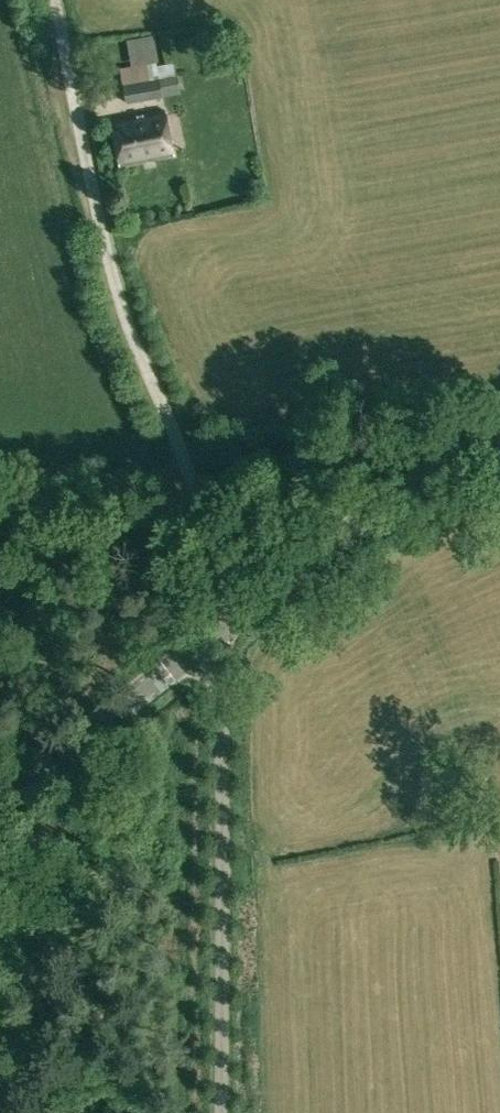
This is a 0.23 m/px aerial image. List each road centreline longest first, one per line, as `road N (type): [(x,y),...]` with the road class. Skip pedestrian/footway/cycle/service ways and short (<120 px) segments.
road 1 (unclassified): [(226,627),(215,554),(118,295),(53,0)]
road 2 (unclassified): [(225,1112),(226,627)]
road 3 (secondary): [(226,627),(437,468),(499,442)]
road 4 (secondary): [(0,800),(226,627)]
road 5 (track): [(0,505),(185,468)]

